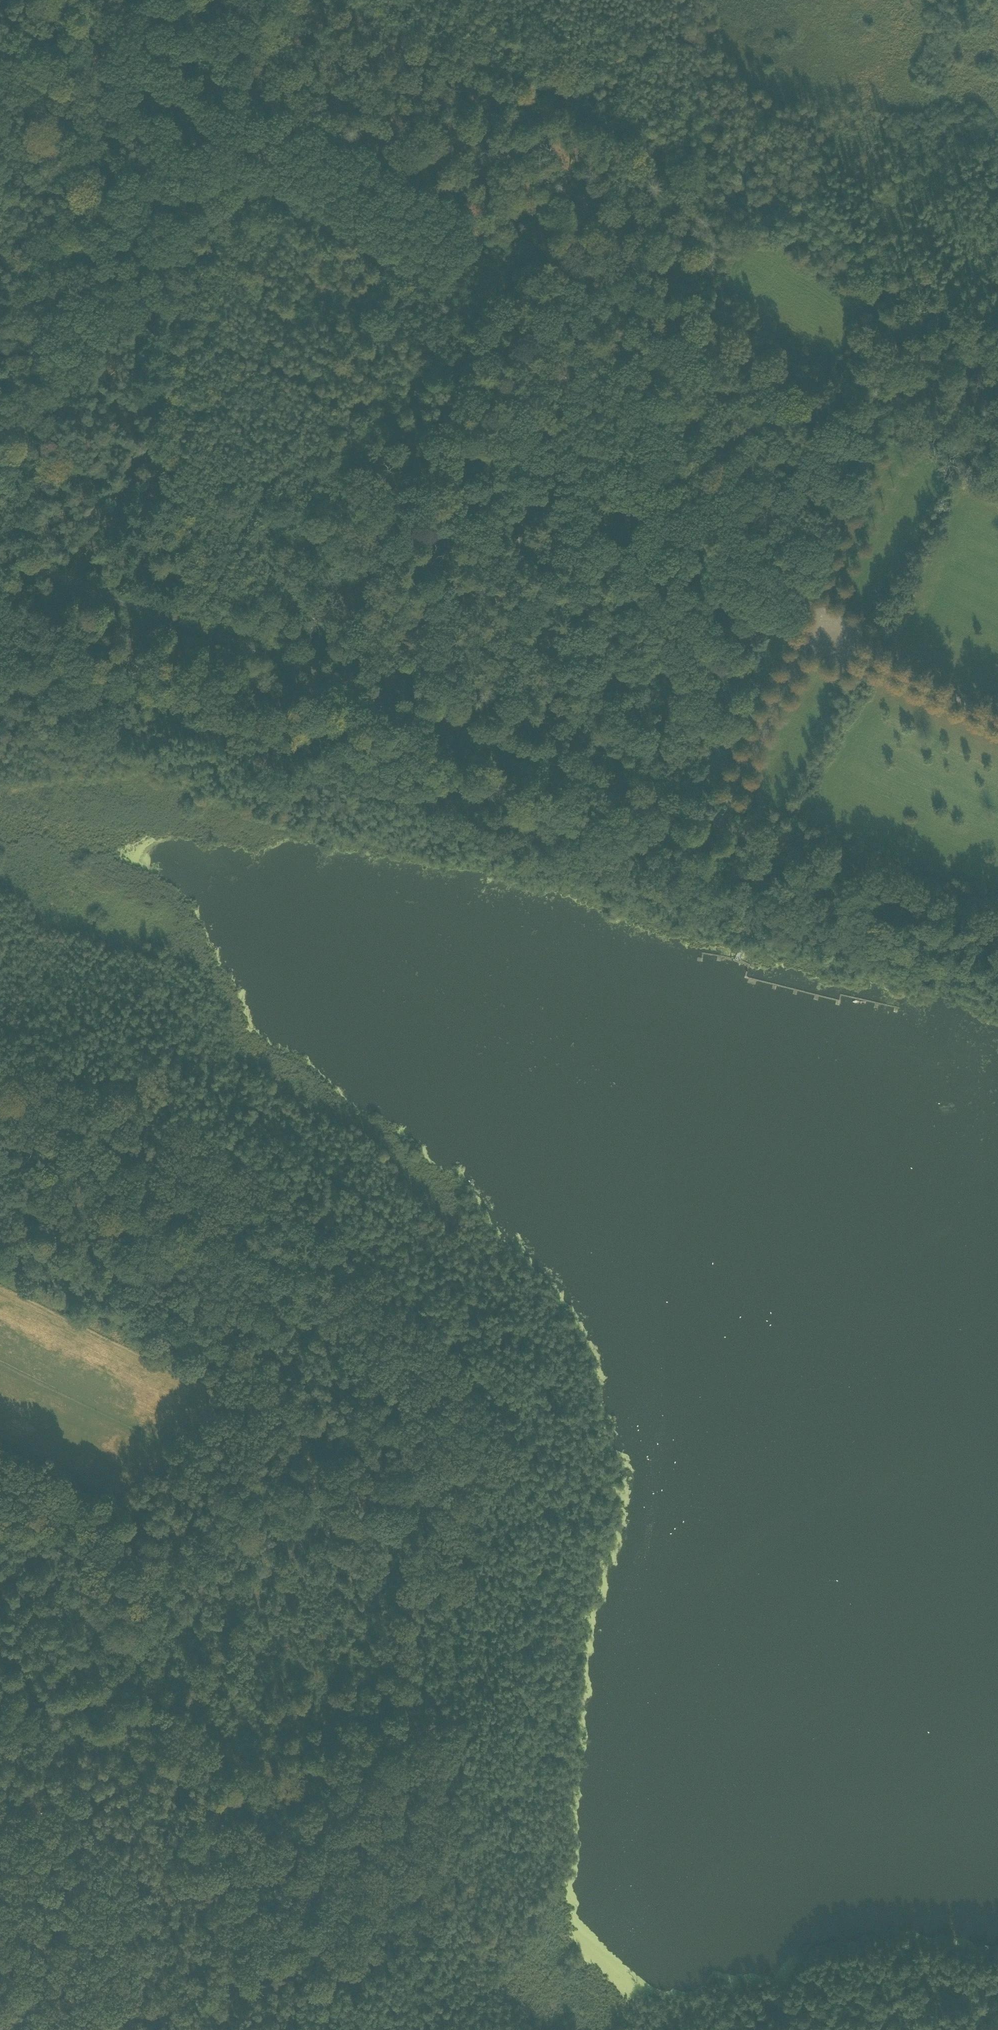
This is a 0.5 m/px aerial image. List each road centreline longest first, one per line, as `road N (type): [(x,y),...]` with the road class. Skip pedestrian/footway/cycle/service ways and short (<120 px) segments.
road 1 (unclassified): [(0,556),(997,934)]
road 2 (track): [(0,1632),(62,1658),(128,1643),(237,1572),(310,1498),(343,1445),(368,1382),(350,1348),(313,1312),(48,1143),(0,1127)]

